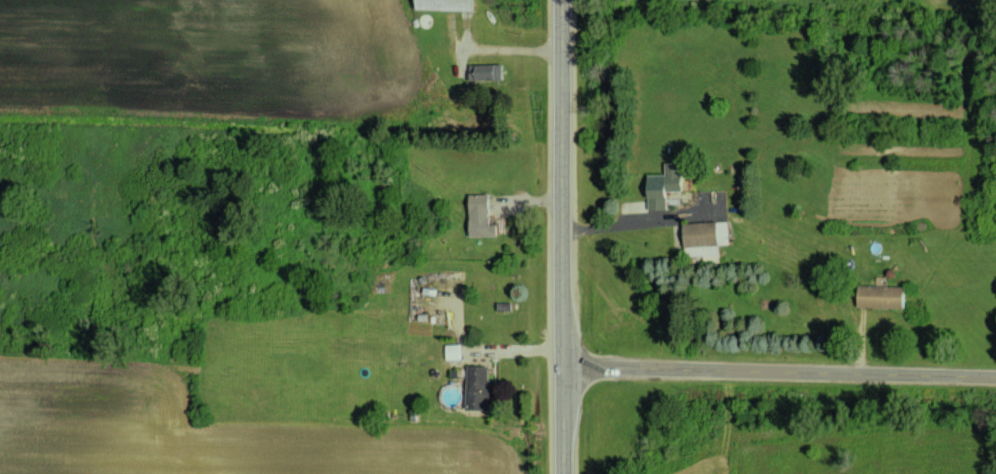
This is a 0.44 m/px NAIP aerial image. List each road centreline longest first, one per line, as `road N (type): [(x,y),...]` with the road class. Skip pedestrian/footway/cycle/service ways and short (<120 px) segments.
road 1 (secondary): [(563,473),(562,0)]
road 2 (tertiary): [(995,375),(562,364)]

